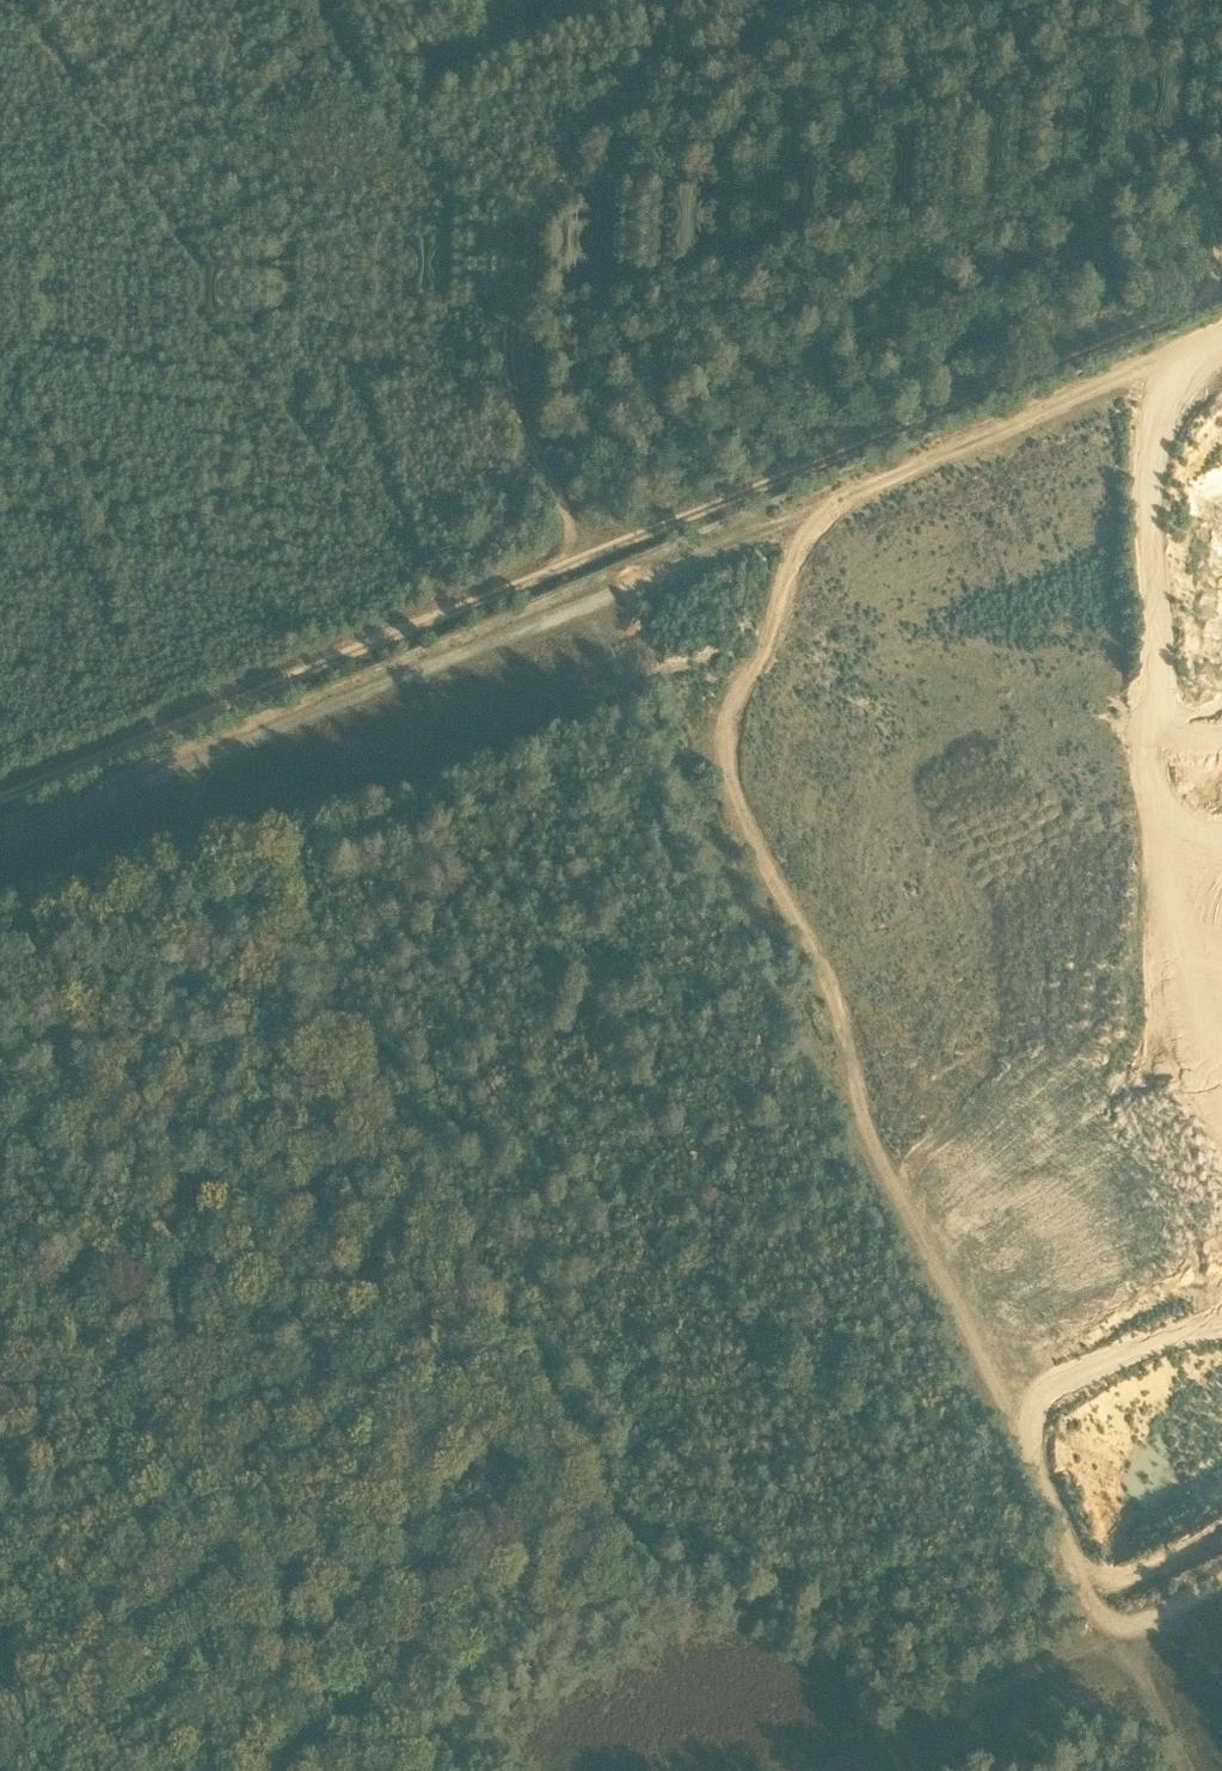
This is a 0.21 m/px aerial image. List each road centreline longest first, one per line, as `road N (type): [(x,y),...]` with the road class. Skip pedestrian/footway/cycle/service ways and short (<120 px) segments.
road 1 (track): [(0,846),(1221,326)]
road 2 (track): [(0,804),(1221,295)]
road 3 (track): [(719,0),(519,299),(511,329),(513,390),(590,557)]
road 4 (track): [(1221,1554),(758,1770)]
road 5 (track): [(1117,0),(1221,262)]

